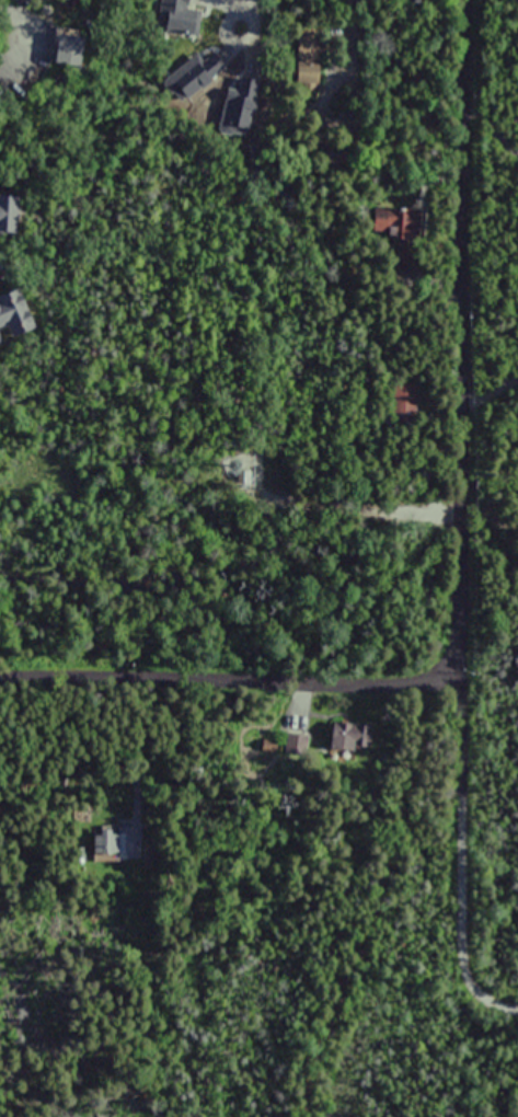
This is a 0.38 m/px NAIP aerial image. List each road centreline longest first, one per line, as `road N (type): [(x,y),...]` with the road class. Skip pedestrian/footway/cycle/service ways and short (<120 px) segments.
road 1 (residential): [(463,0),(463,398),(458,646),(450,670),(465,744),(462,877),(472,984)]
road 2 (residential): [(450,670),(361,684),(0,677)]

